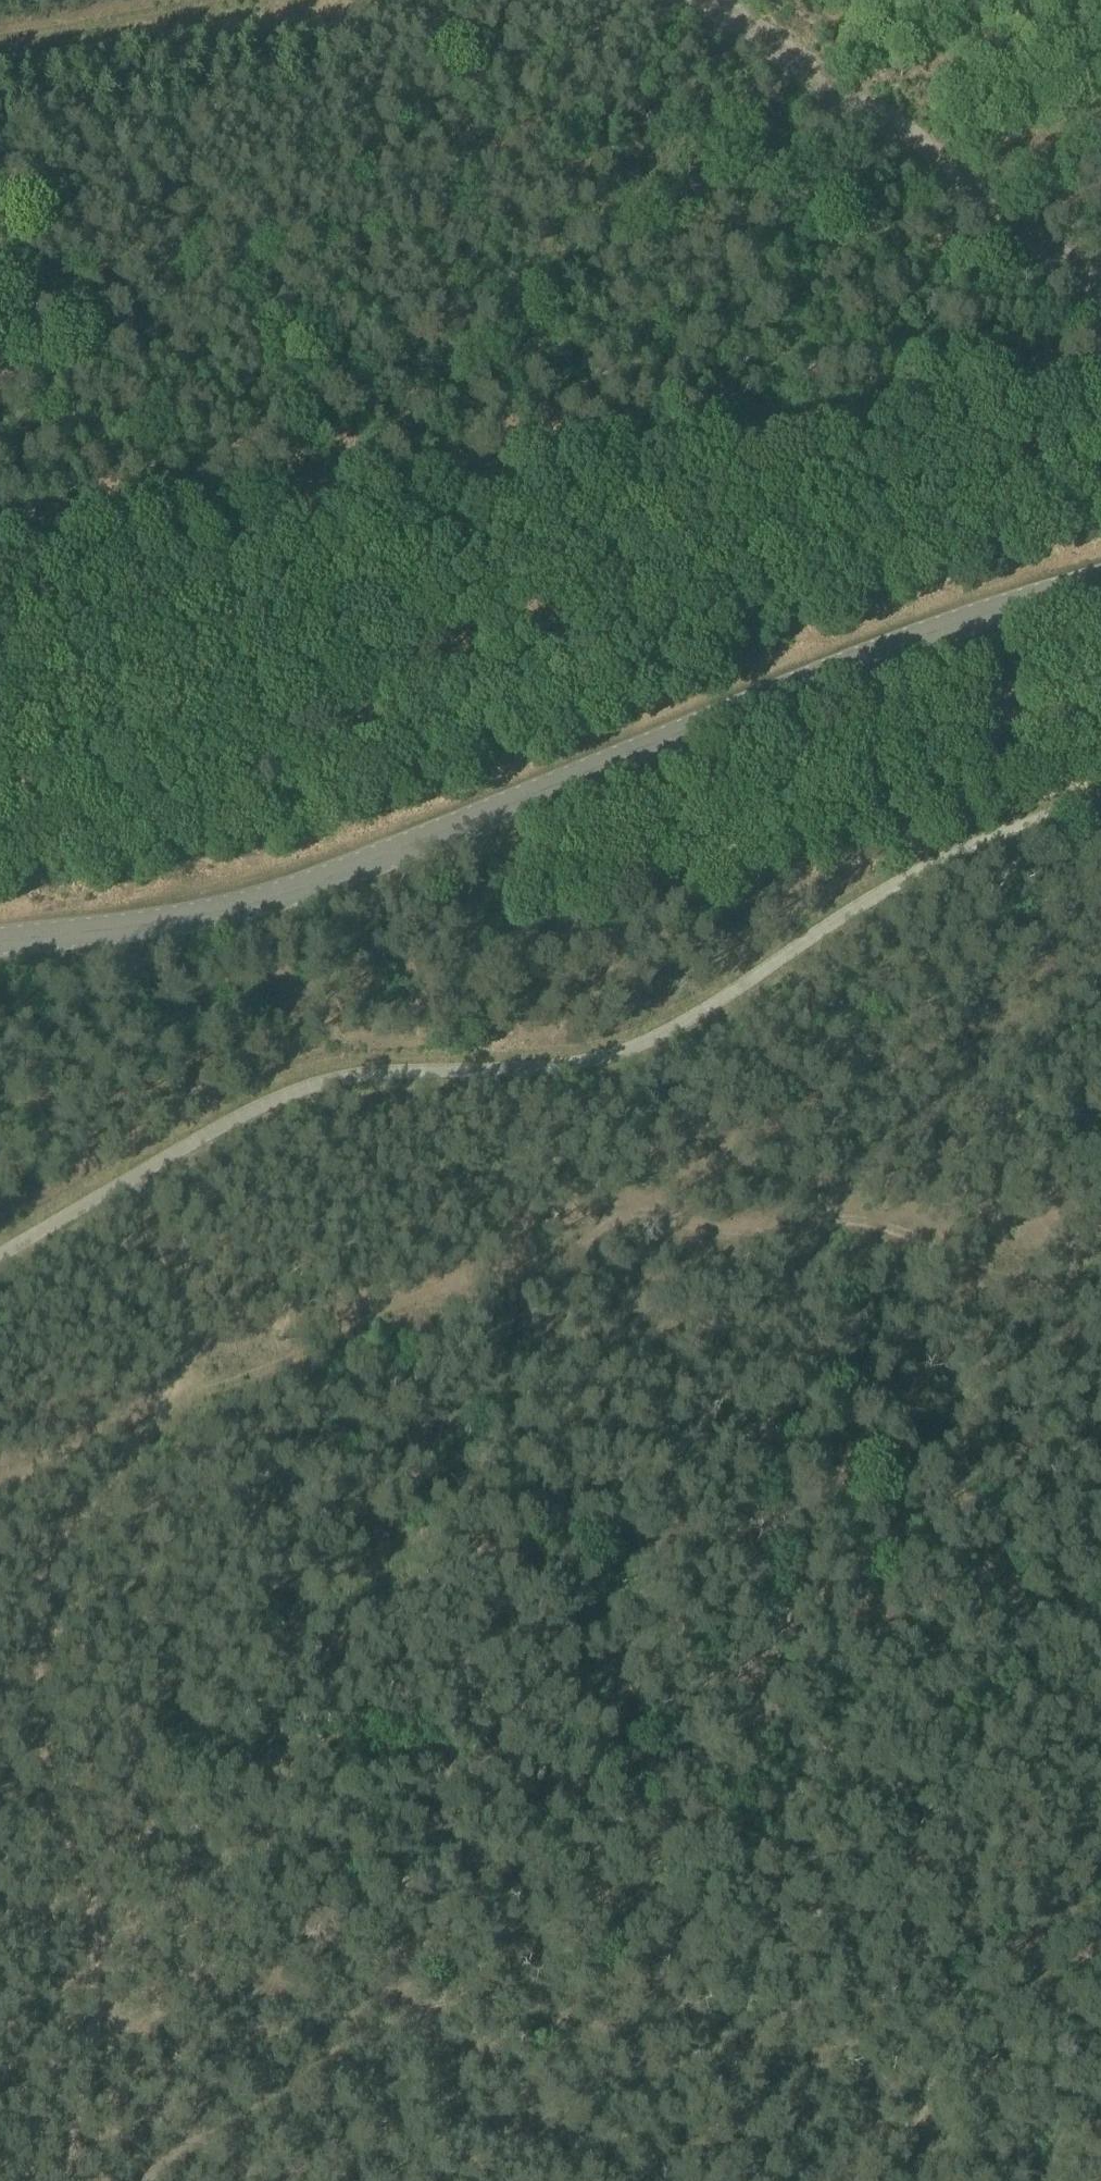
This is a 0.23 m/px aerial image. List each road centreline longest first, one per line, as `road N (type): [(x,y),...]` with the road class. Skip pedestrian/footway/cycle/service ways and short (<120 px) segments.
road 1 (unclassified): [(0,1255),(244,1114),(333,1081),(397,1067),(589,1064),(659,1036),(881,891),(1100,797)]
road 2 (track): [(72,2180),(95,1981),(39,1720),(38,1637),(59,1548),(181,1401),(196,1348),(126,1181)]
road 3 (track): [(1100,284),(714,0)]
road 4 (track): [(216,0),(0,40)]

